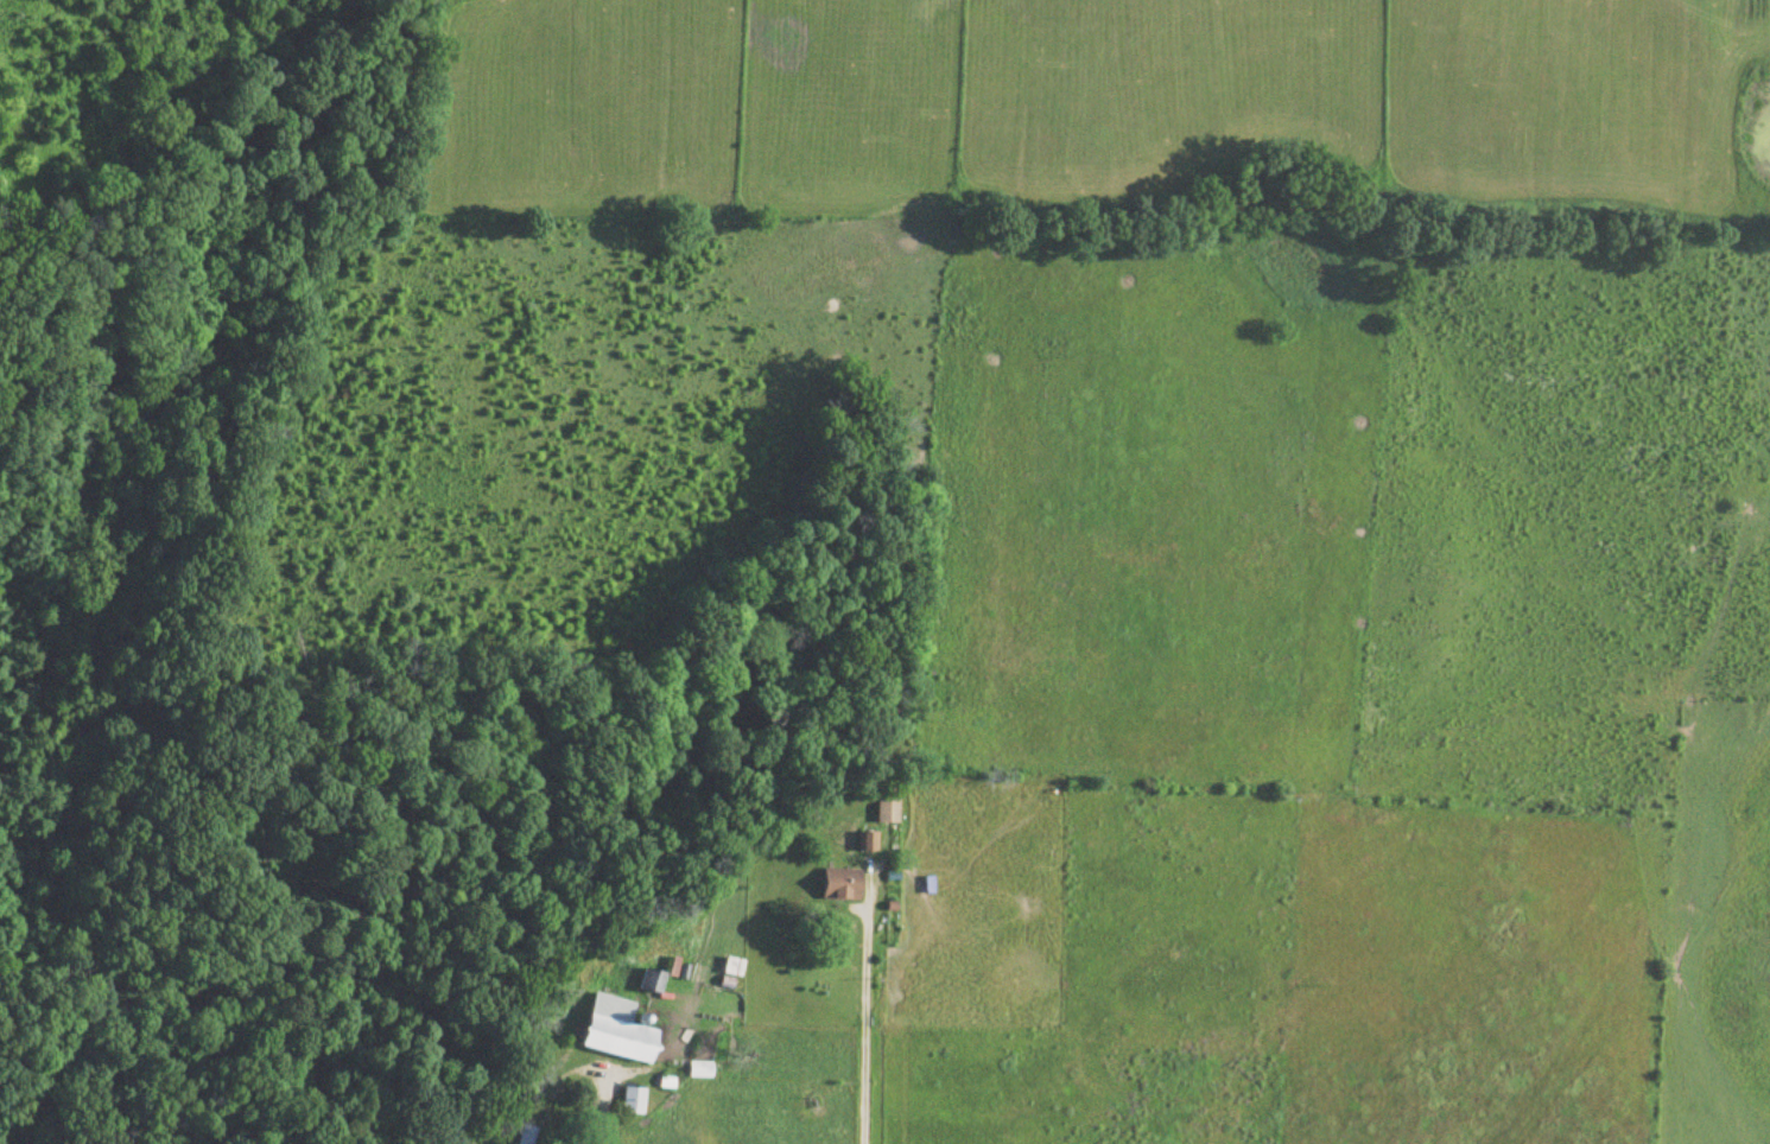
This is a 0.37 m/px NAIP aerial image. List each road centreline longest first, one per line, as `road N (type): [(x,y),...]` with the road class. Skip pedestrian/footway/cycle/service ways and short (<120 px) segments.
road 1 (track): [(1621,1143),(1635,750),(1667,597),(1683,529),(1769,520)]

